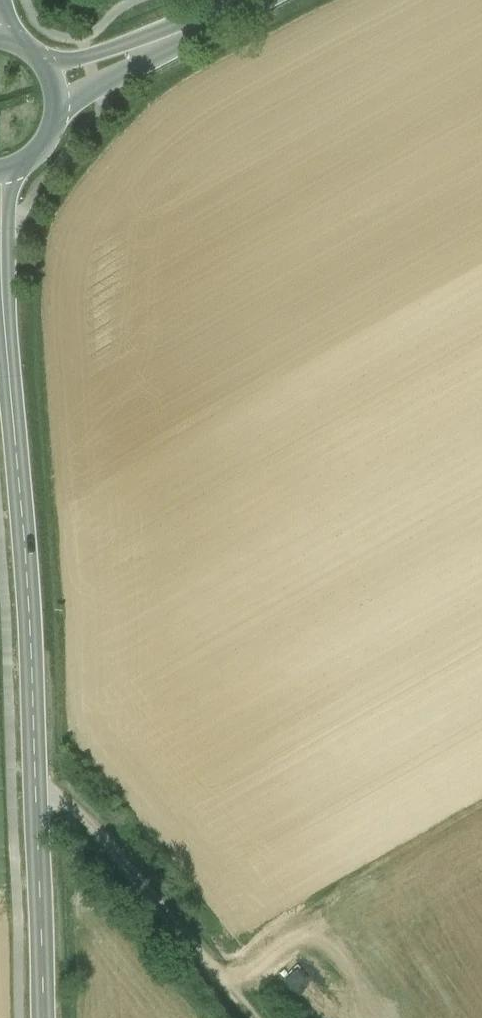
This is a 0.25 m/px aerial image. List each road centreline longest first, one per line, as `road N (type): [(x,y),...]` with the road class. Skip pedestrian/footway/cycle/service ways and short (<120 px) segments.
road 1 (tertiary): [(0,309),(43,1017)]
road 2 (track): [(29,785),(77,810),(254,1017)]
road 3 (tertiary): [(52,88),(239,0)]

